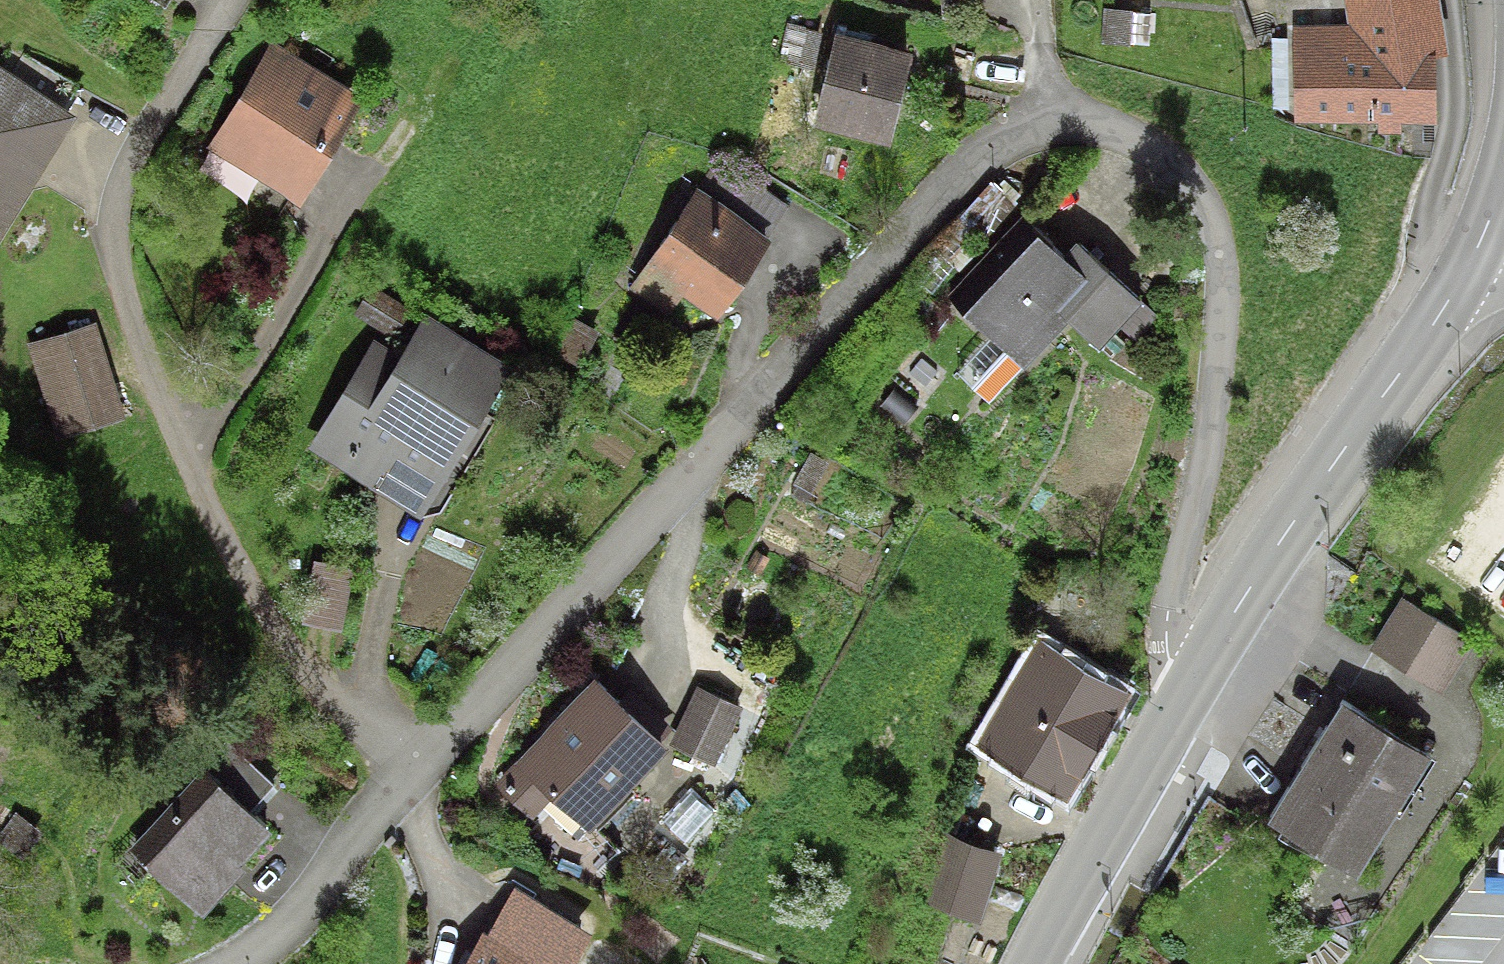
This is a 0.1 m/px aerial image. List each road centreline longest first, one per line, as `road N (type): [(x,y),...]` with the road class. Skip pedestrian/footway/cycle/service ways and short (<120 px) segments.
road 1 (residential): [(1204,669),(1185,648),(1178,615),(1184,541),(1221,388),(1226,251),(1201,184),(1132,128),(1060,124),(998,148),(435,758),(306,916),(238,963)]
road 2 (tertiary): [(1204,669),(1478,247)]
road 3 (tertiary): [(1037,963),(1204,669)]

